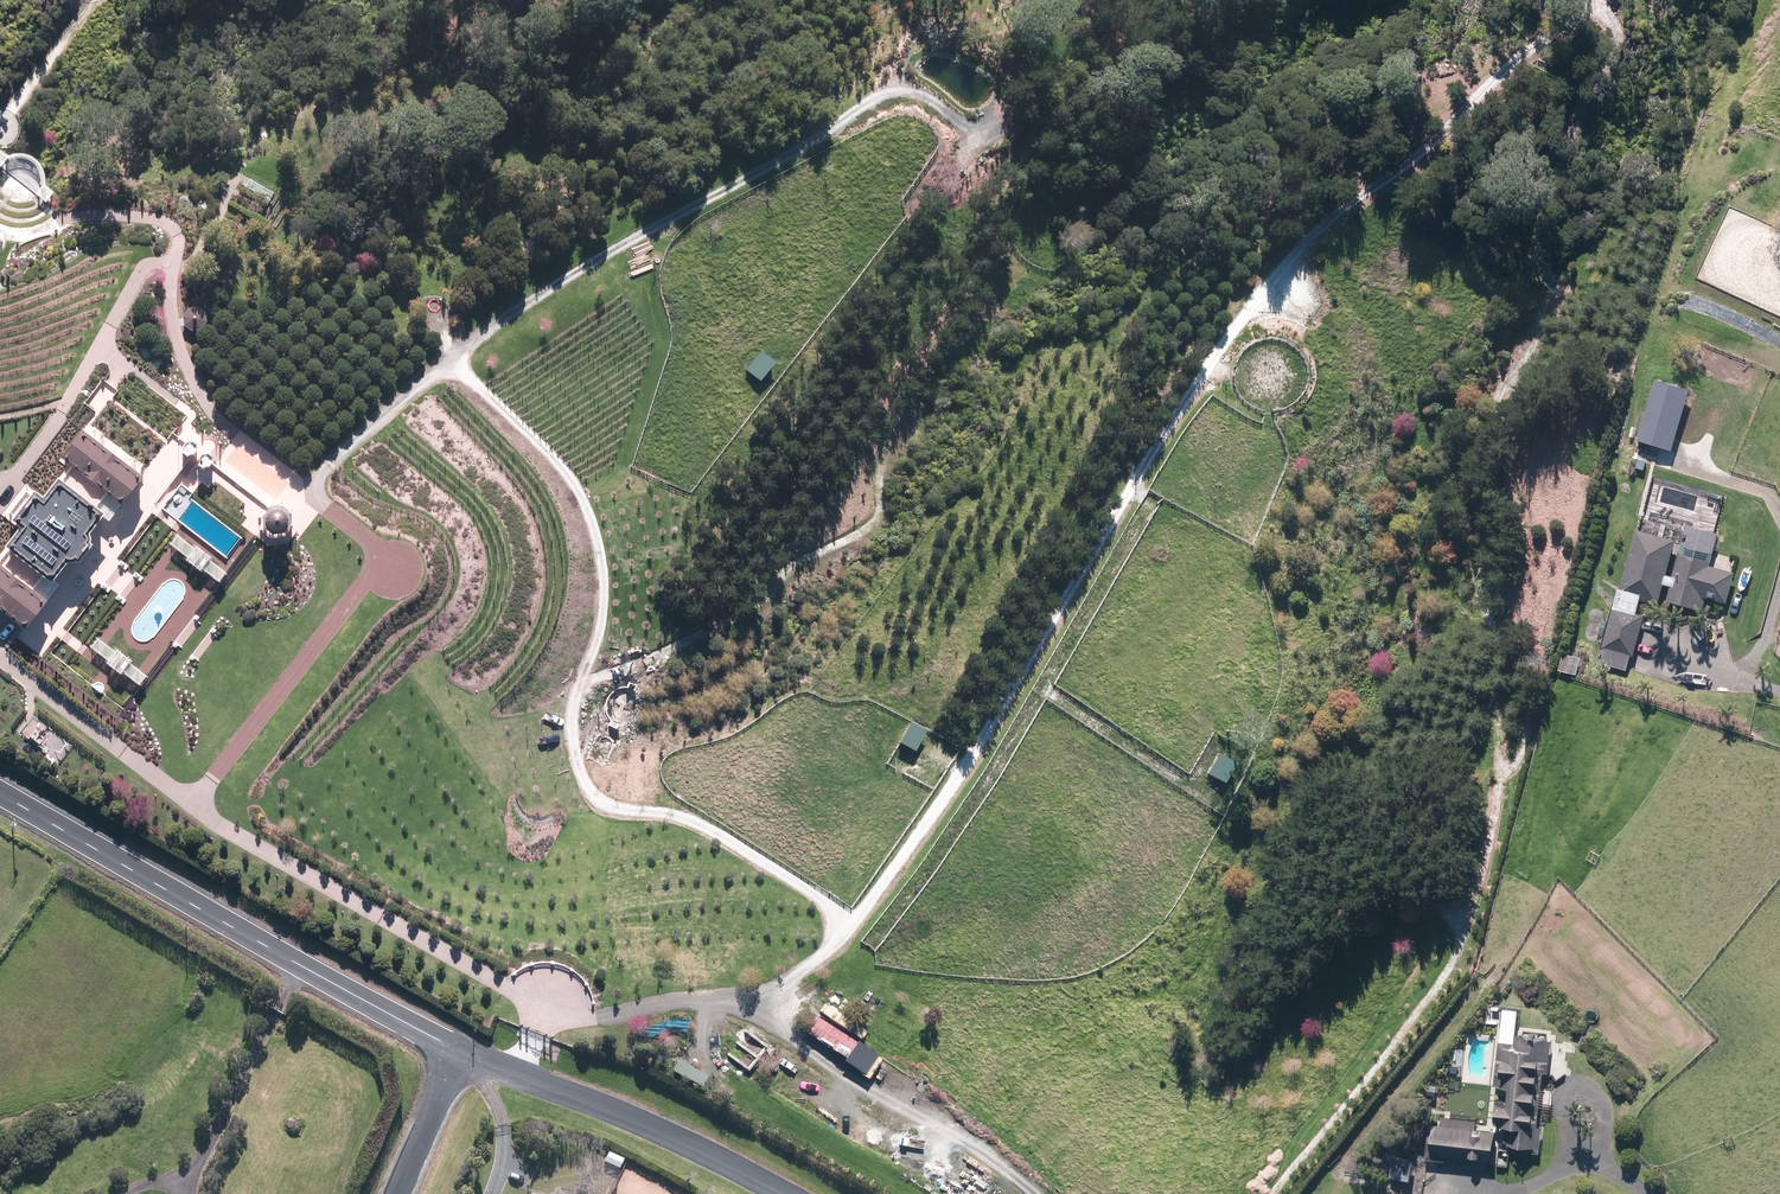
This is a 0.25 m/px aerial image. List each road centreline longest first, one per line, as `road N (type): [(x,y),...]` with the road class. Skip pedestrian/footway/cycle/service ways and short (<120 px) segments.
road 1 (unclassified): [(459,1054),(0,785)]
road 2 (unclassified): [(778,1193),(650,1127),(459,1054)]
road 3 (unclassified): [(402,1193),(459,1054)]

